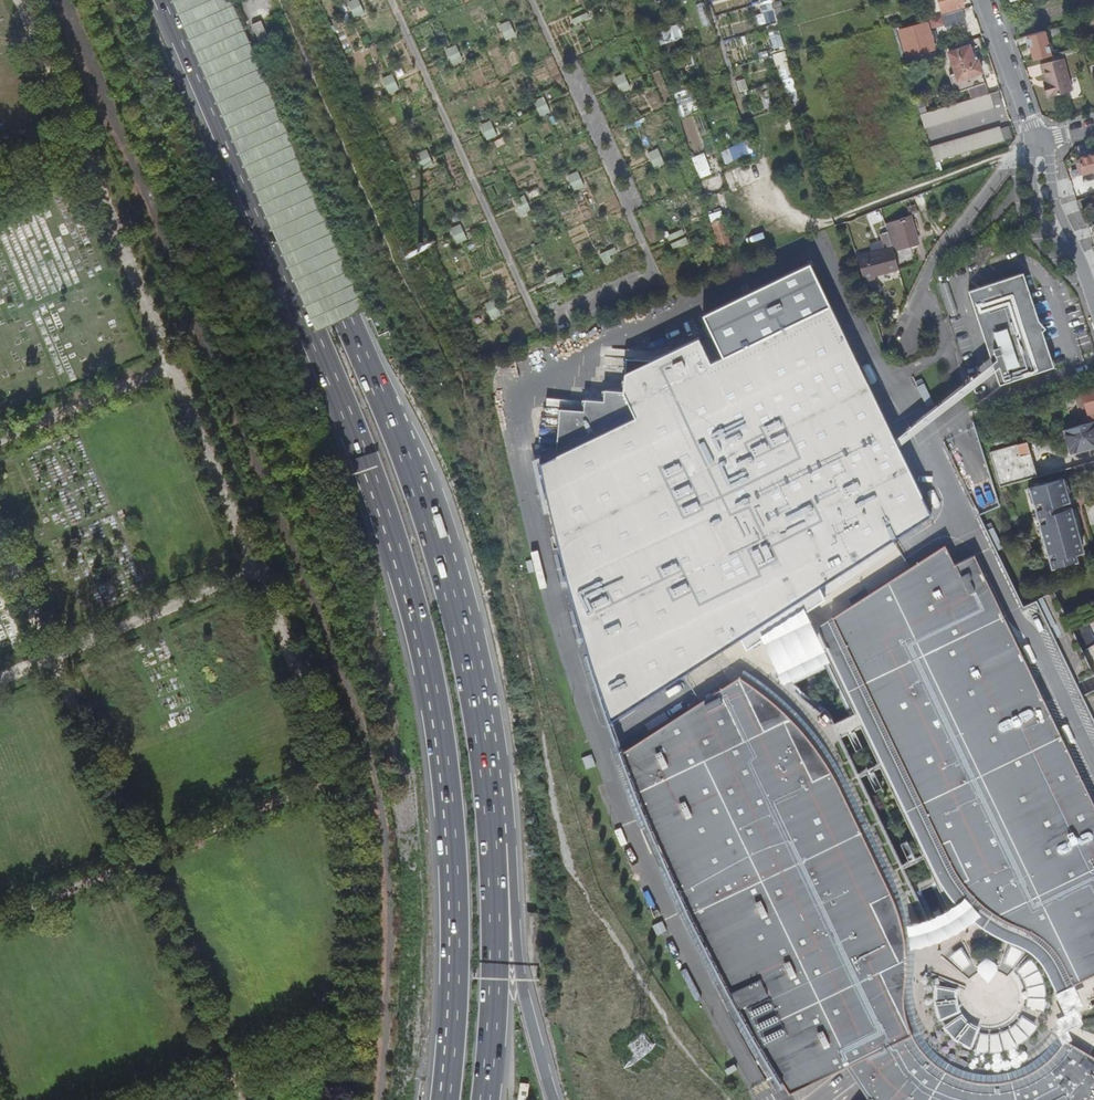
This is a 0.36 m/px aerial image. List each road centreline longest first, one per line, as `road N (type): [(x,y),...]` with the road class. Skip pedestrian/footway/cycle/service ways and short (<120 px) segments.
road 1 (motorway): [(169,0),(388,516),(432,686),(454,881),(445,1099)]
road 2 (track): [(314,79),(458,385),(574,871),(676,1040),(729,1099)]
road 3 (motorway): [(495,810),(453,588),(423,501),(209,0)]
road 4 (motorway): [(554,1099),(519,962),(514,873),(495,810)]
road 5 (motorway): [(483,1099),(495,810)]
road 6 (track): [(1011,157),(824,222),(803,221),(760,182)]
road 7 (residential): [(893,346),(944,246),(1011,157),(1036,144)]
road 8 (residential): [(1093,303),(1046,209),(1036,144)]
road 9 (residential): [(1036,144),(986,0)]

